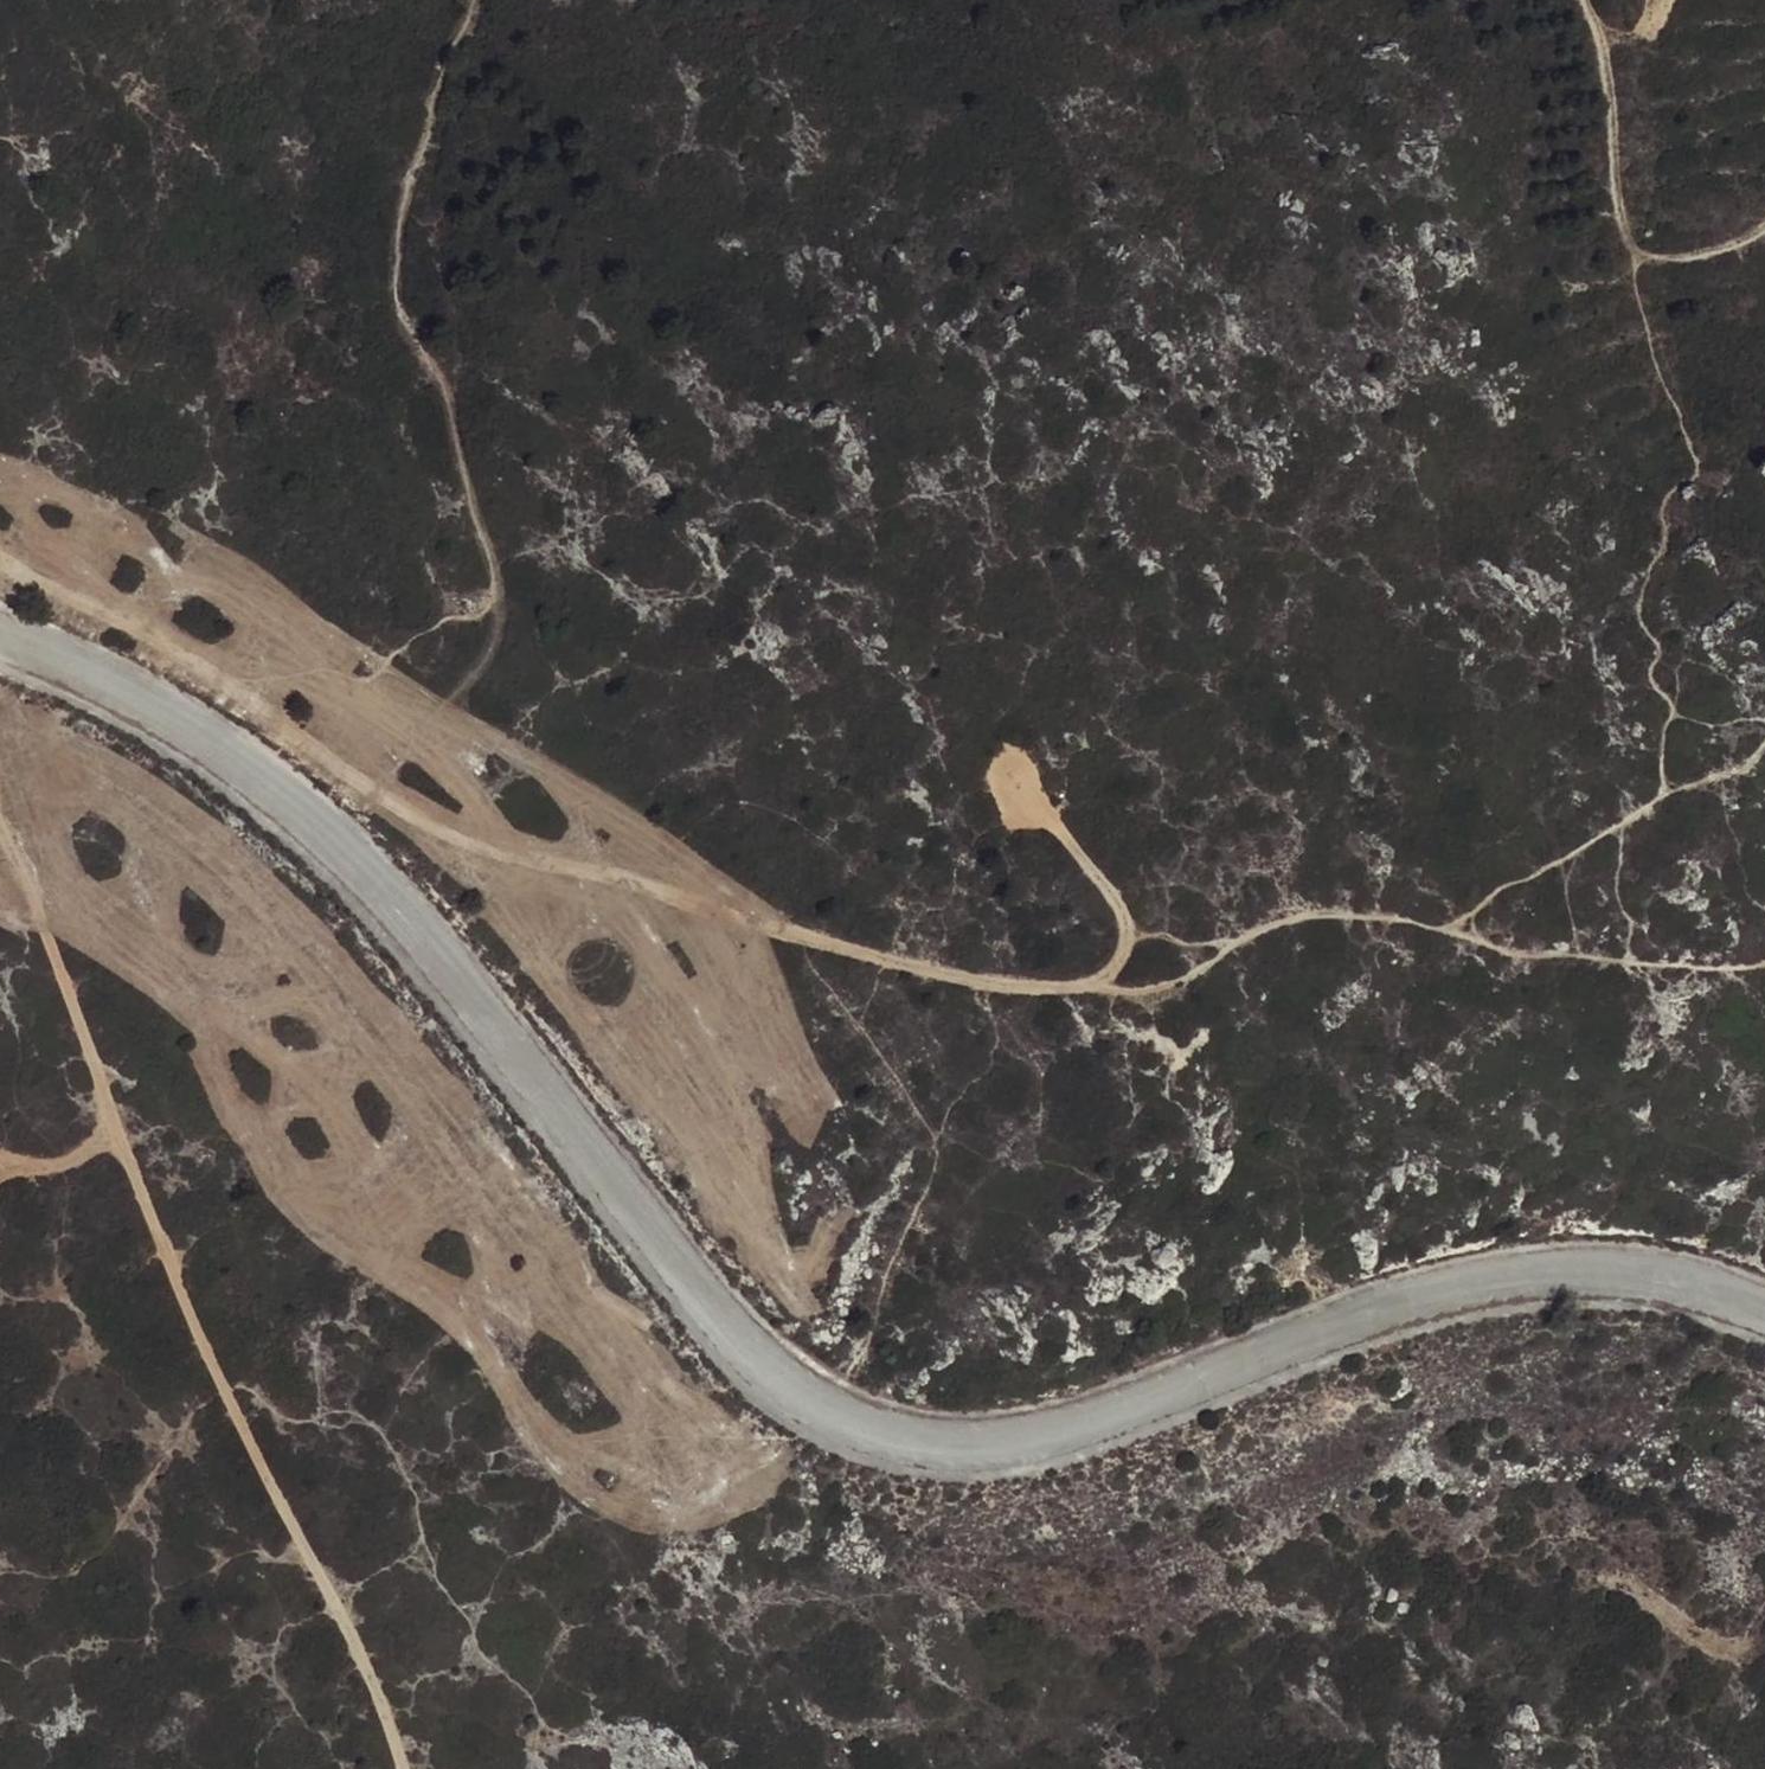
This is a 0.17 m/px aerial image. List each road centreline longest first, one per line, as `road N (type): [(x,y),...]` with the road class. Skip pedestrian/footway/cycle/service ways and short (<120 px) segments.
road 1 (unclassified): [(0,626),(189,718),(357,851),(734,1334),(779,1382),(822,1409),(928,1440),(1029,1436),(1421,1297),(1528,1268),(1620,1267),(1764,1308)]
road 2 (track): [(1020,780),(1123,908),(1121,946),(1102,977),(998,978),(691,899),(619,864),(502,845),(409,812),(181,639),(0,563)]
road 3 (track): [(0,863),(268,1459),(358,1615),(423,1768)]
road 4 (track): [(1580,0),(1601,56),(1610,162),(1634,237),(1656,249),(1706,249),(1764,226)]

